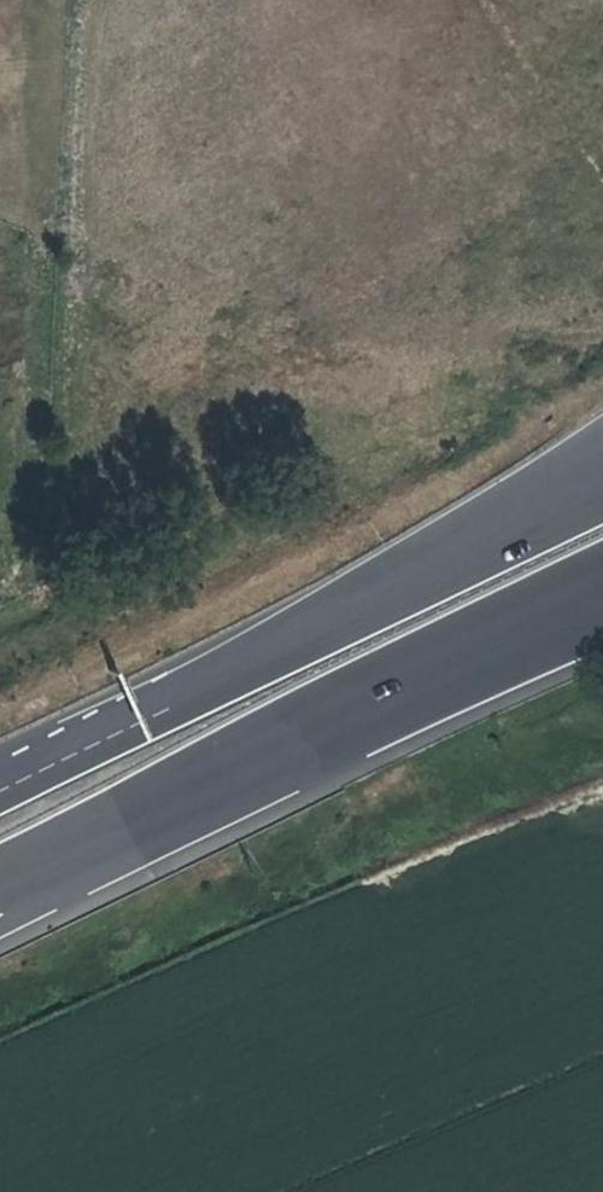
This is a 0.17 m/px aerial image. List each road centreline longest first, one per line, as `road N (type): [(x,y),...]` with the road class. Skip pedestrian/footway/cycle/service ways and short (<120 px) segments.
road 1 (motorway): [(602,479),(0,790)]
road 2 (motorway): [(0,895),(602,608)]

